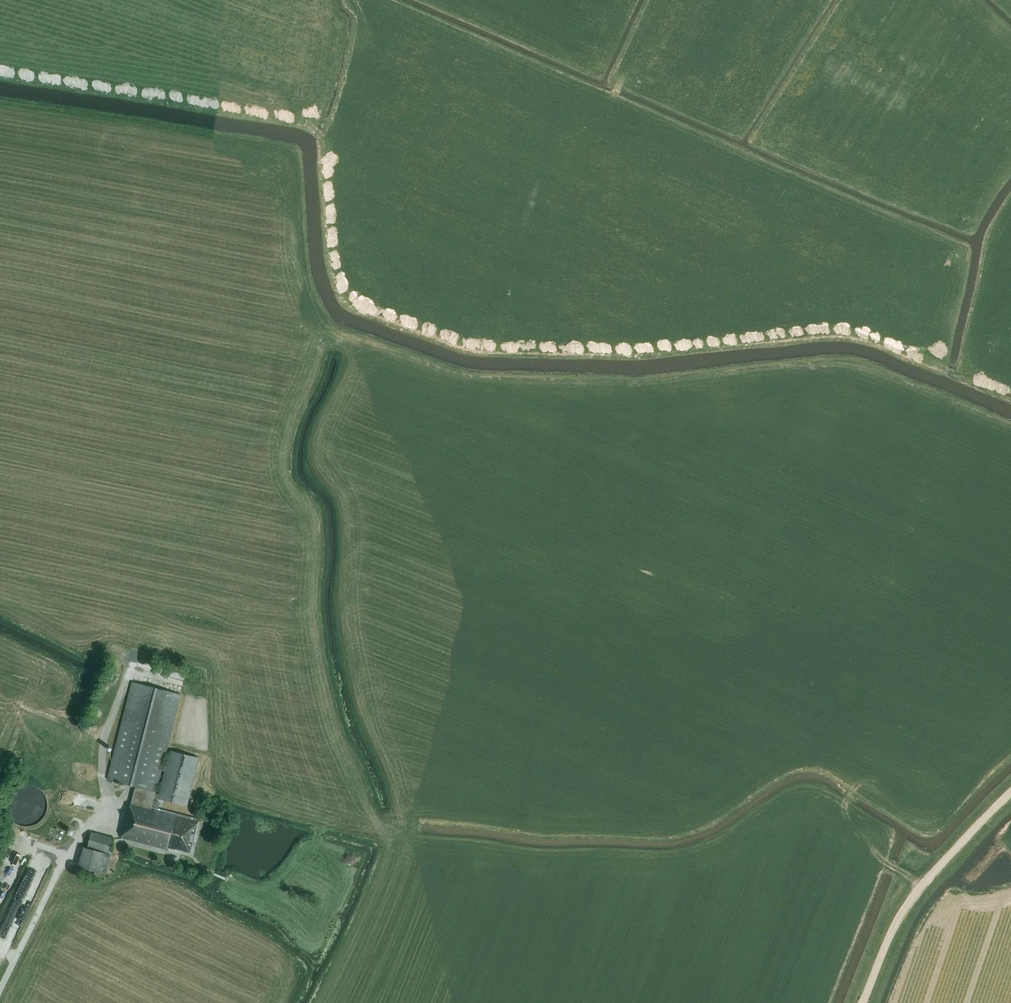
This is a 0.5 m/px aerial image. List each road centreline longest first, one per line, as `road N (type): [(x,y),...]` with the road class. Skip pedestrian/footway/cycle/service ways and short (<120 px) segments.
road 1 (unclassified): [(863,1002),(902,911),(1010,793)]
road 2 (track): [(107,808),(103,744),(131,667),(180,680)]

